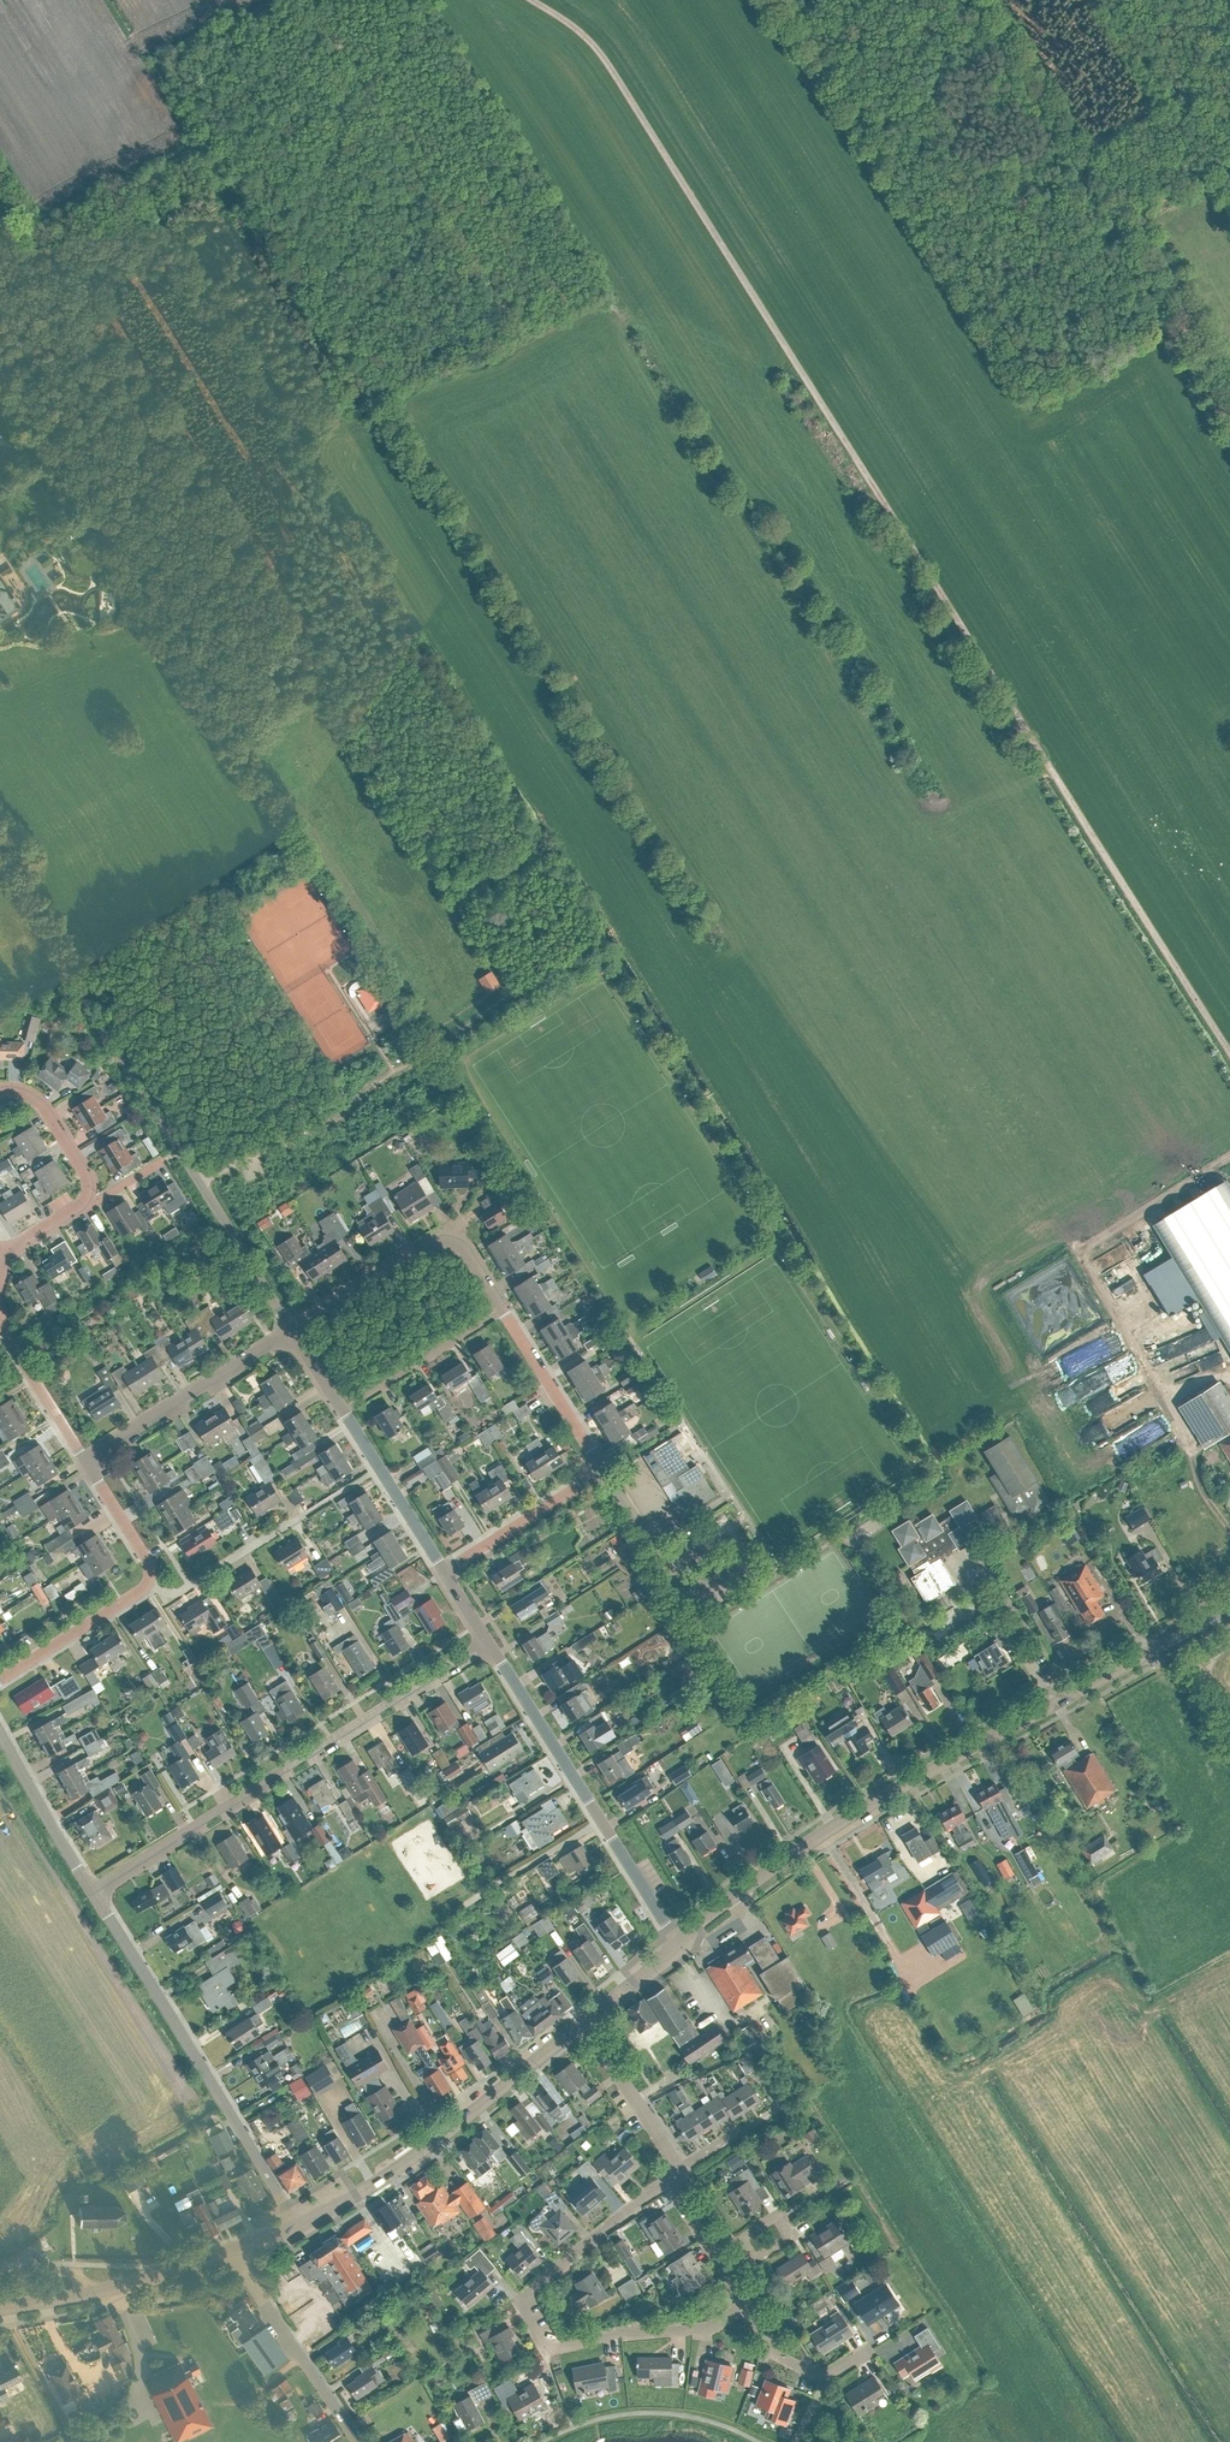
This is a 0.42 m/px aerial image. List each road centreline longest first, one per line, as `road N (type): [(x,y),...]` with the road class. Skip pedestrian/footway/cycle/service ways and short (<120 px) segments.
road 1 (track): [(1229,1054),(605,61),(531,0)]
road 2 (primary): [(679,1941),(862,1808),(1229,1607)]
road 3 (unclassified): [(292,1330),(0,868)]
road 4 (residential): [(94,1892),(490,1644)]
road 5 (residential): [(602,1470),(457,1244),(432,1244),(292,1330)]
road 6 (residential): [(667,2178),(523,2297),(552,2350),(625,2329),(710,2327),(746,2305)]
road 7 (residential): [(297,2226),(94,1892)]
road 8 (residential): [(679,1941),(490,1644)]
road 9 (primary): [(297,2226),(454,2125),(582,2022)]
road 10 (residential): [(444,1570),(292,1330)]
road 11 (residential): [(83,1458),(292,1330)]
road 12 (tertiary): [(235,2249),(357,2441)]
road 13 (track): [(1106,1294),(1080,1252),(1229,1156)]
road 14 (residential): [(444,1570),(602,1470)]
road 15 (residential): [(94,1892),(0,1733)]
road 16 (residential): [(147,1584),(174,1595),(301,1516)]
road 17 (residential): [(679,2169),(582,2022)]
road 18 (residential): [(0,1679),(147,1584)]
road 19 (residential): [(867,2352),(822,2379),(778,2356),(746,2305)]
road 20 (primary): [(83,2295),(235,2249)]
road 21 (residential): [(83,1458),(0,1324)]
road 22 (residential): [(83,1200),(86,1179),(45,1111),(22,1094),(0,1092)]
road 23 (residential): [(147,1584),(148,1562),(83,1458)]
road 24 (primary): [(582,2022),(679,1941)]

